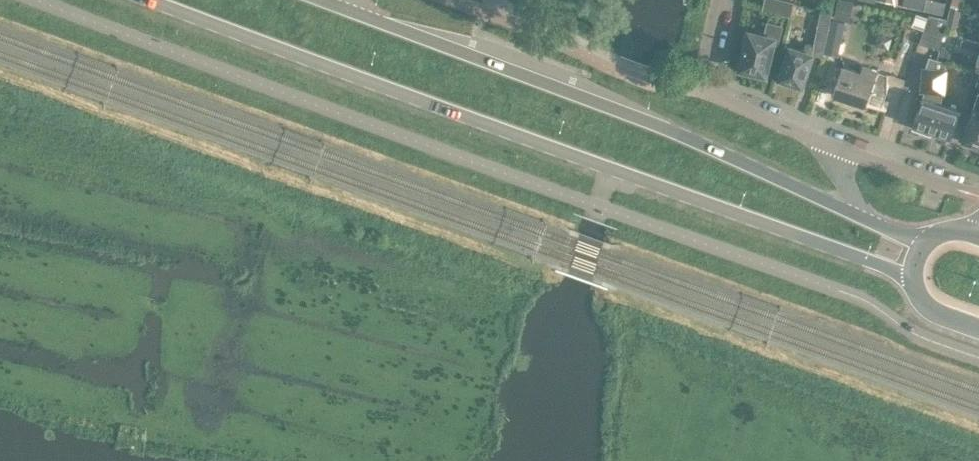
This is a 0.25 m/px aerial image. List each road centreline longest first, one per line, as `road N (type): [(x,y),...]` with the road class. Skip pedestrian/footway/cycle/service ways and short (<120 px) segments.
road 1 (primary): [(159,0),(896,270),(915,292)]
road 2 (primary): [(871,221),(654,123),(328,0)]
road 3 (residential): [(827,144),(700,86),(720,0)]
road 4 (residential): [(966,190),(827,144)]

